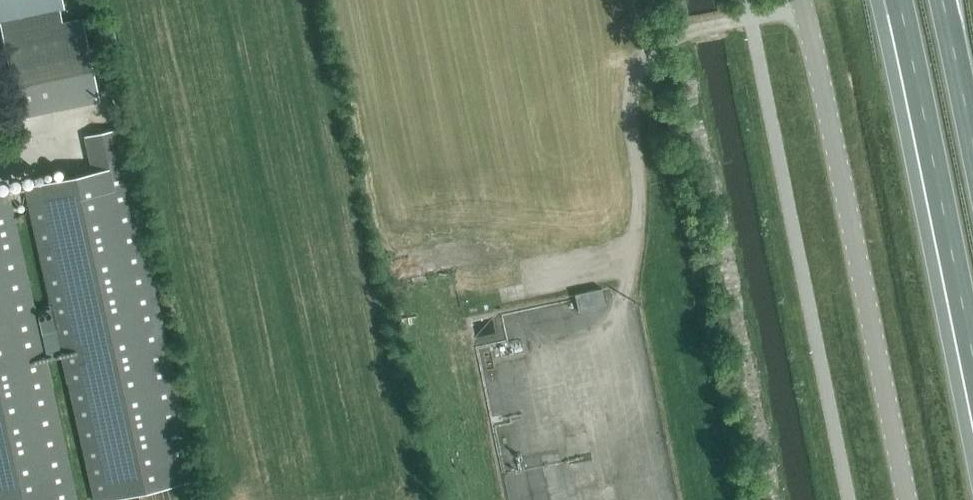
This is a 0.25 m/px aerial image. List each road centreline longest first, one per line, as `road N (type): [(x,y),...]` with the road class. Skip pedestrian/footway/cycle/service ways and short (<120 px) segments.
road 1 (unclassified): [(802,0),(906,499)]
road 2 (trunk): [(897,0),(972,357)]
road 3 (trunk): [(972,148),(942,0)]

